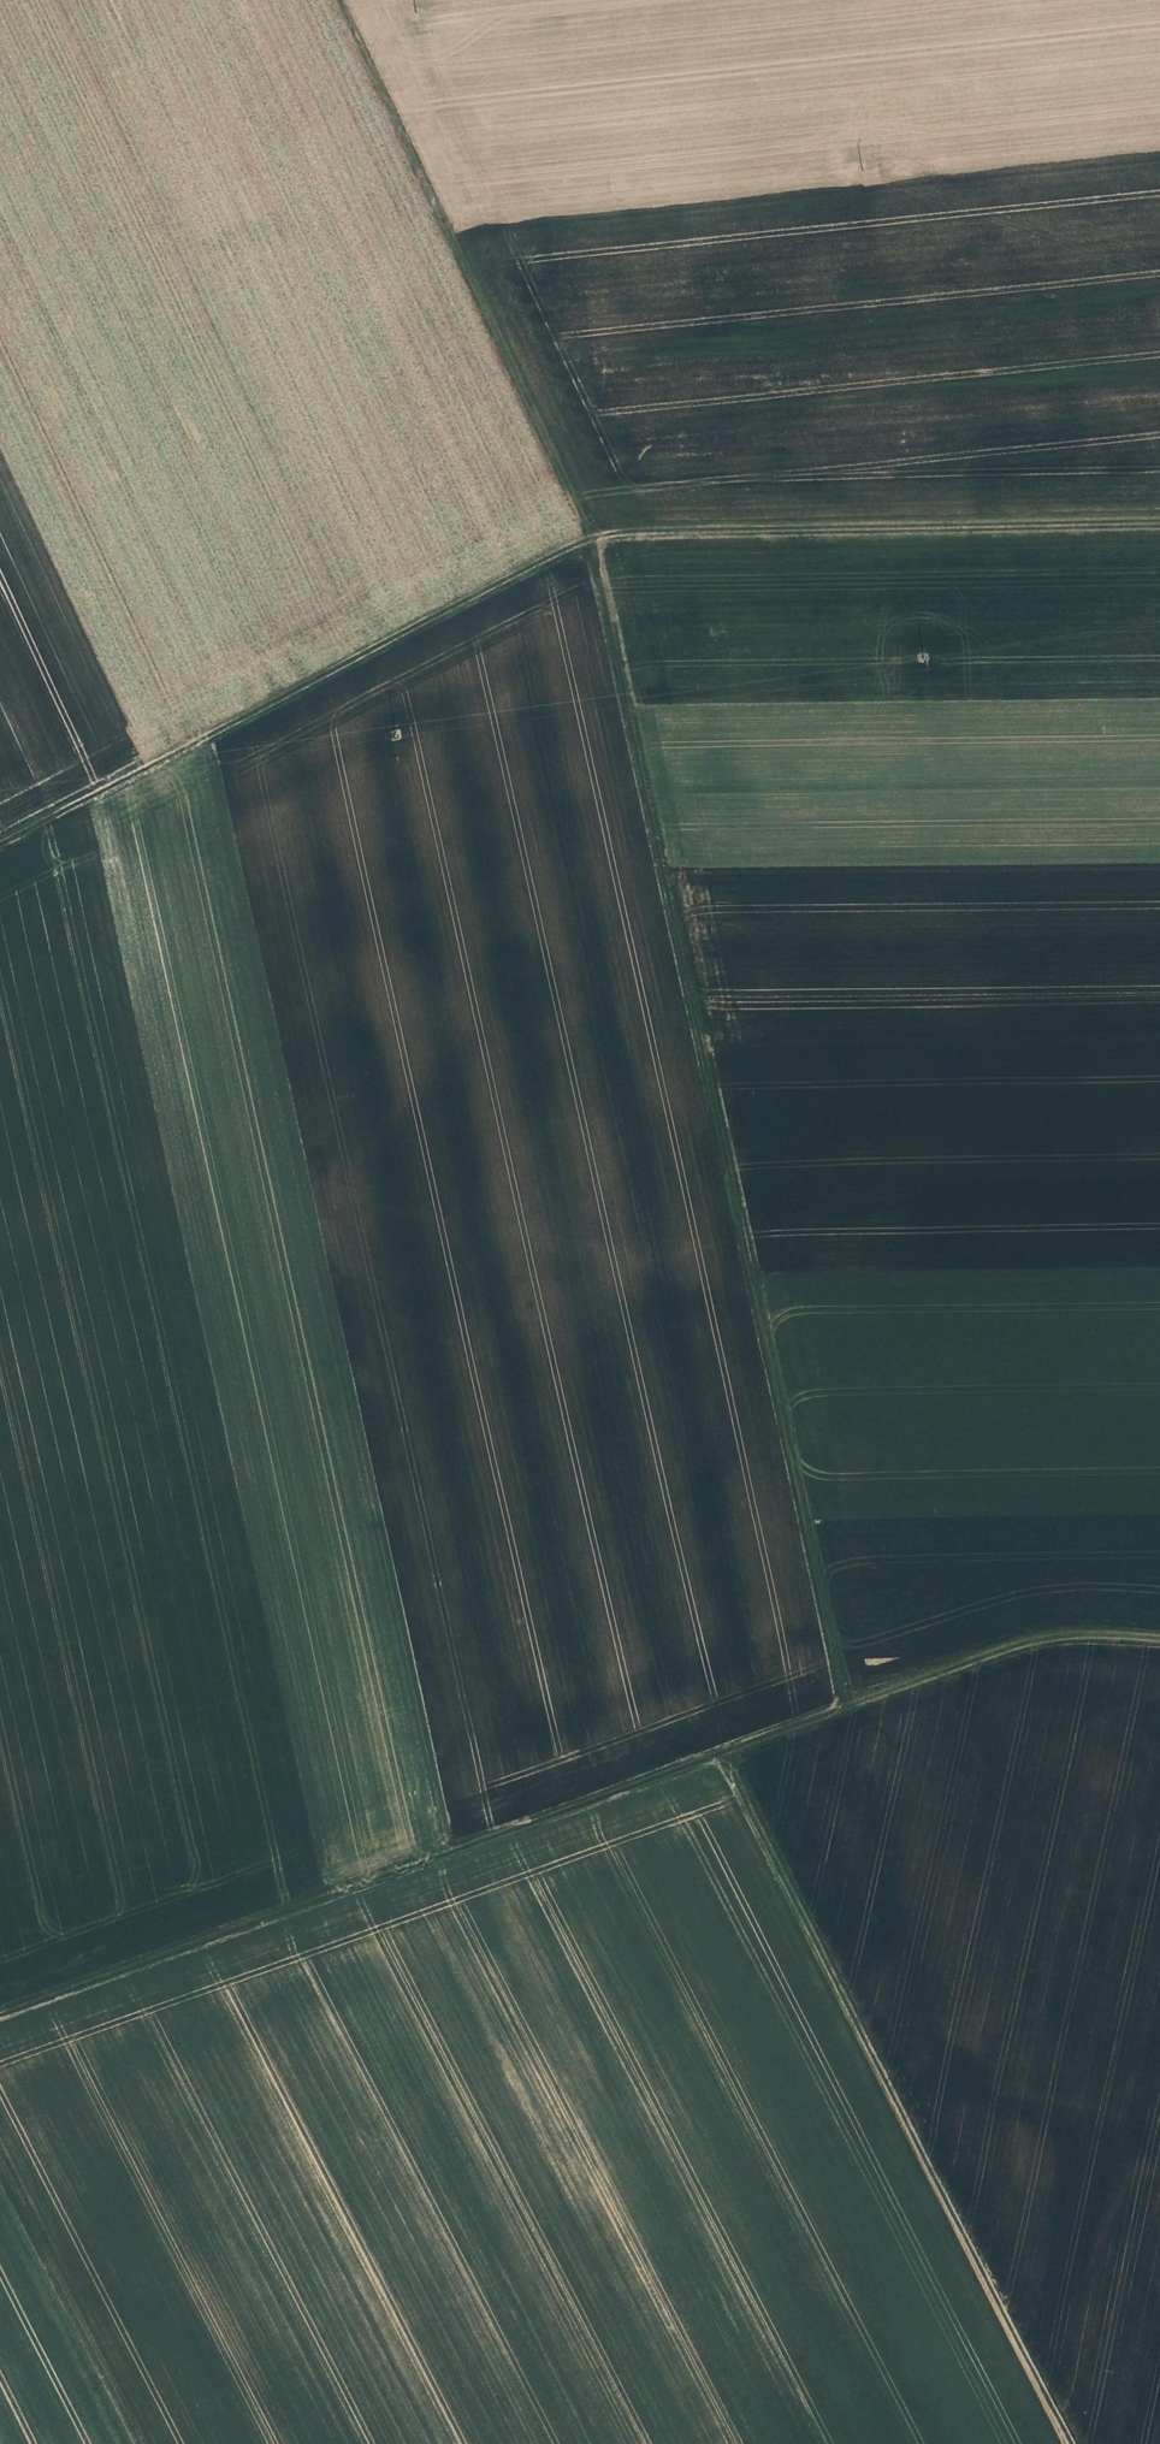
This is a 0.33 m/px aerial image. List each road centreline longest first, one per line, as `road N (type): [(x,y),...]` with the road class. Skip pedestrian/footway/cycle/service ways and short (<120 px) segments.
road 1 (track): [(1159,522),(638,531),(584,539),(0,843)]
road 2 (track): [(1159,1642),(1063,1634),(0,2021)]
road 3 (track): [(596,538),(849,1710)]
road 4 (track): [(1071,2443),(724,1754)]
road 5 (track): [(596,538),(336,0)]

